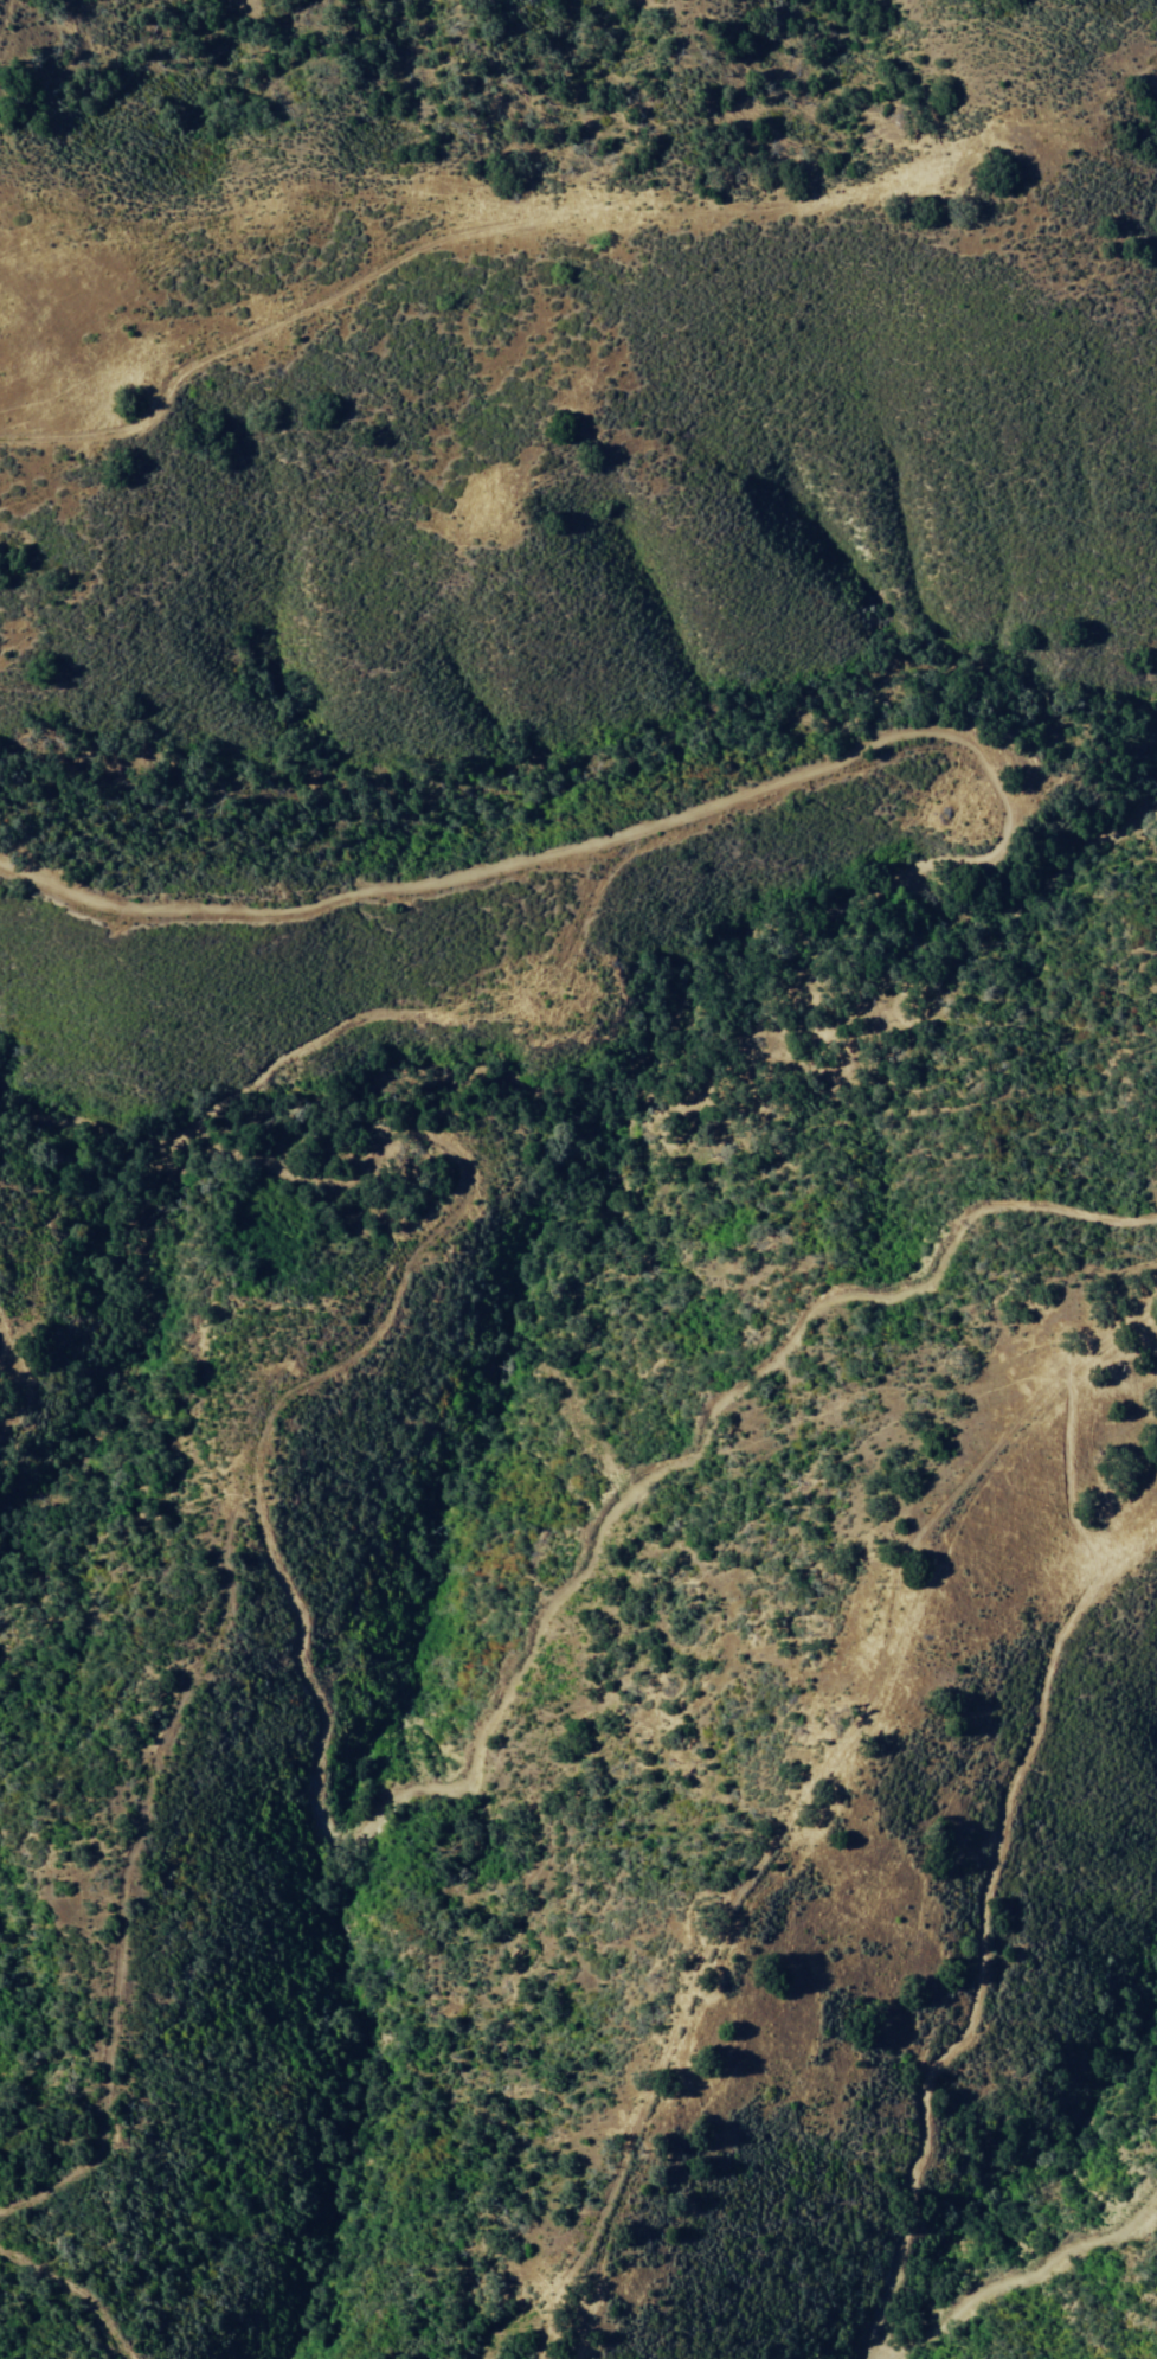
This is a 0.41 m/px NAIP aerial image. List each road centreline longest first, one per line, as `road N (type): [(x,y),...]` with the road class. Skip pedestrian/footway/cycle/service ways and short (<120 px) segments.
road 1 (track): [(0,914),(91,949),(429,918),(917,755),(978,787),(978,842),(917,949),(953,993),(1022,975),(1156,882)]

